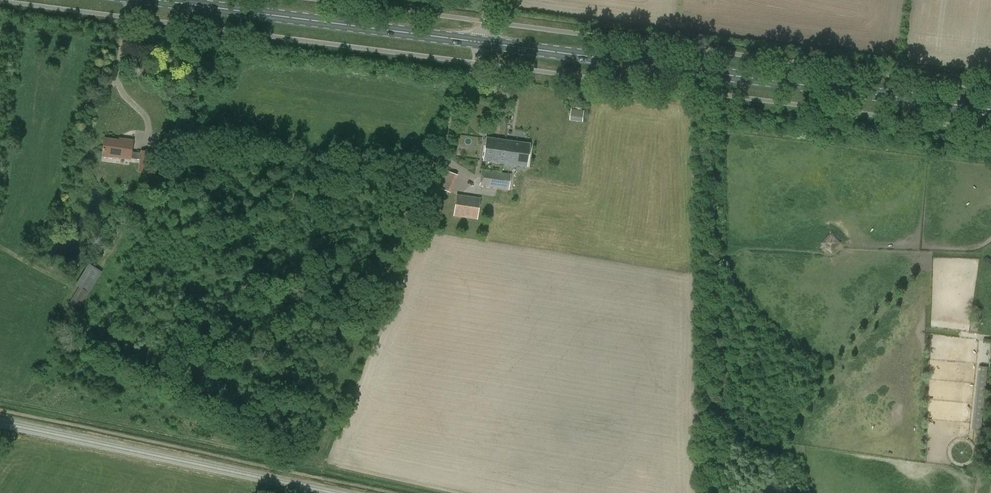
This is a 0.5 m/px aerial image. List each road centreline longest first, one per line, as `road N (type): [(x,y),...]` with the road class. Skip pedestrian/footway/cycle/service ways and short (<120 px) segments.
road 1 (primary): [(990,110),(481,42)]
road 2 (primary): [(481,42),(159,0)]

